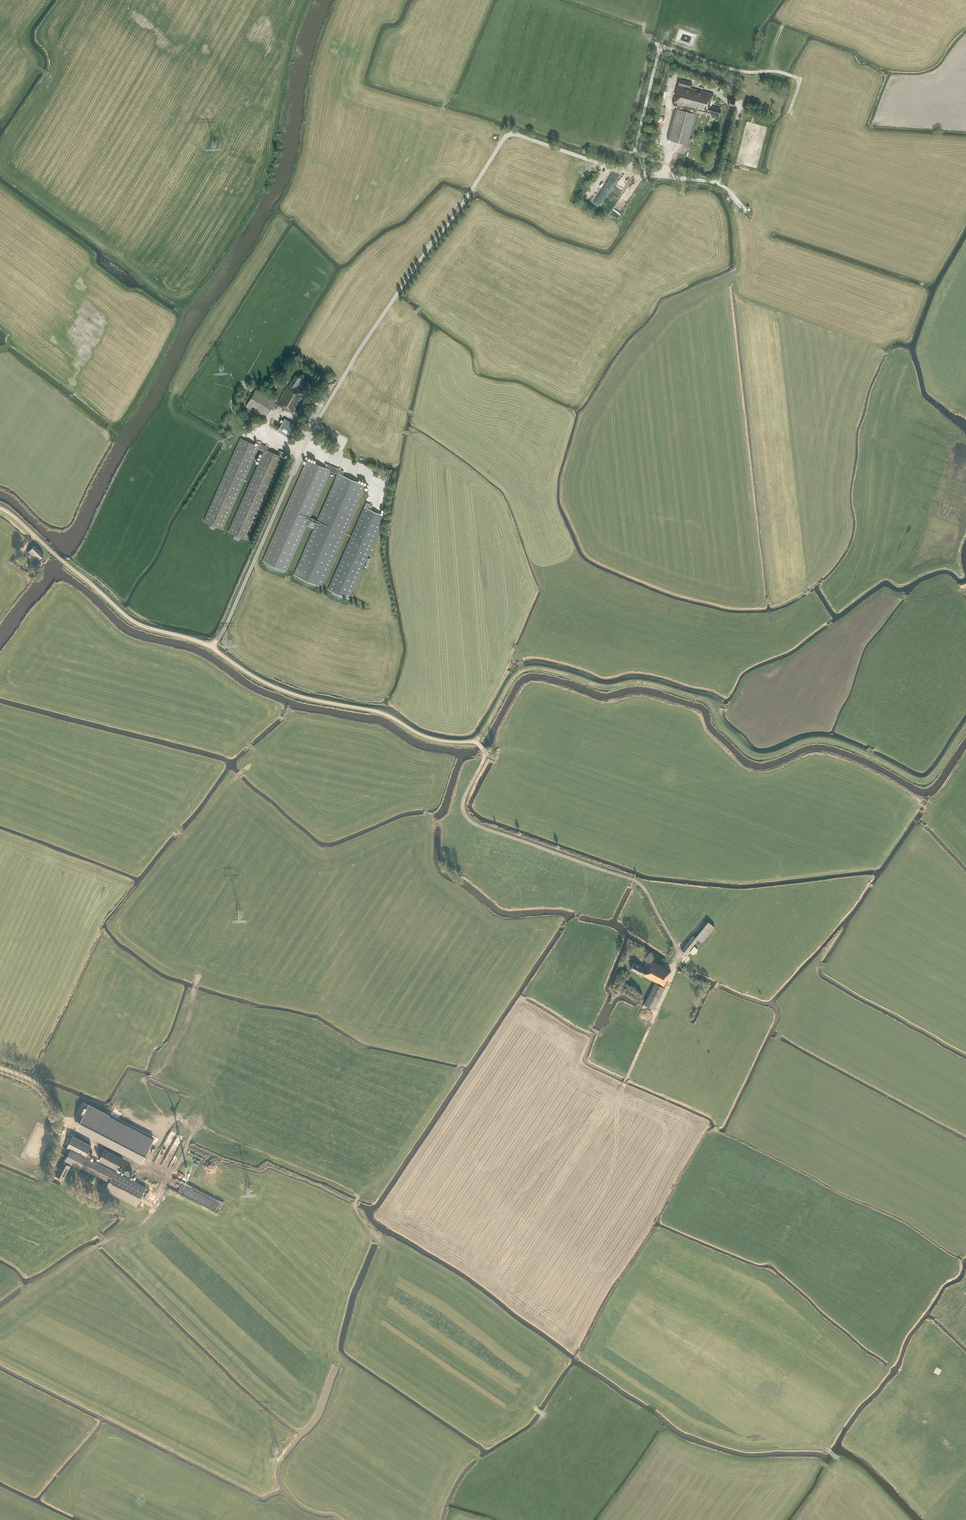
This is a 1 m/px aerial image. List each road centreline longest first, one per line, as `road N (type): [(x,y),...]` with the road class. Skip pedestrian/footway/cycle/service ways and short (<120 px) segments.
road 1 (unclassified): [(211,647),(326,406),(506,137),(629,172),(718,183)]
road 2 (unclassified): [(668,931),(636,881),(468,818),(464,799),(484,760),(477,743),(431,738),(381,712),(291,693),(211,647)]
road 3 (track): [(475,742),(513,678),(530,668),(602,686),(648,683),(705,699),(757,754),(831,740),(919,780),(936,771),(965,726)]
road 4 (unclassified): [(211,647),(131,619),(0,508)]
road 5 (track): [(651,42),(732,69),(801,79),(789,113)]

